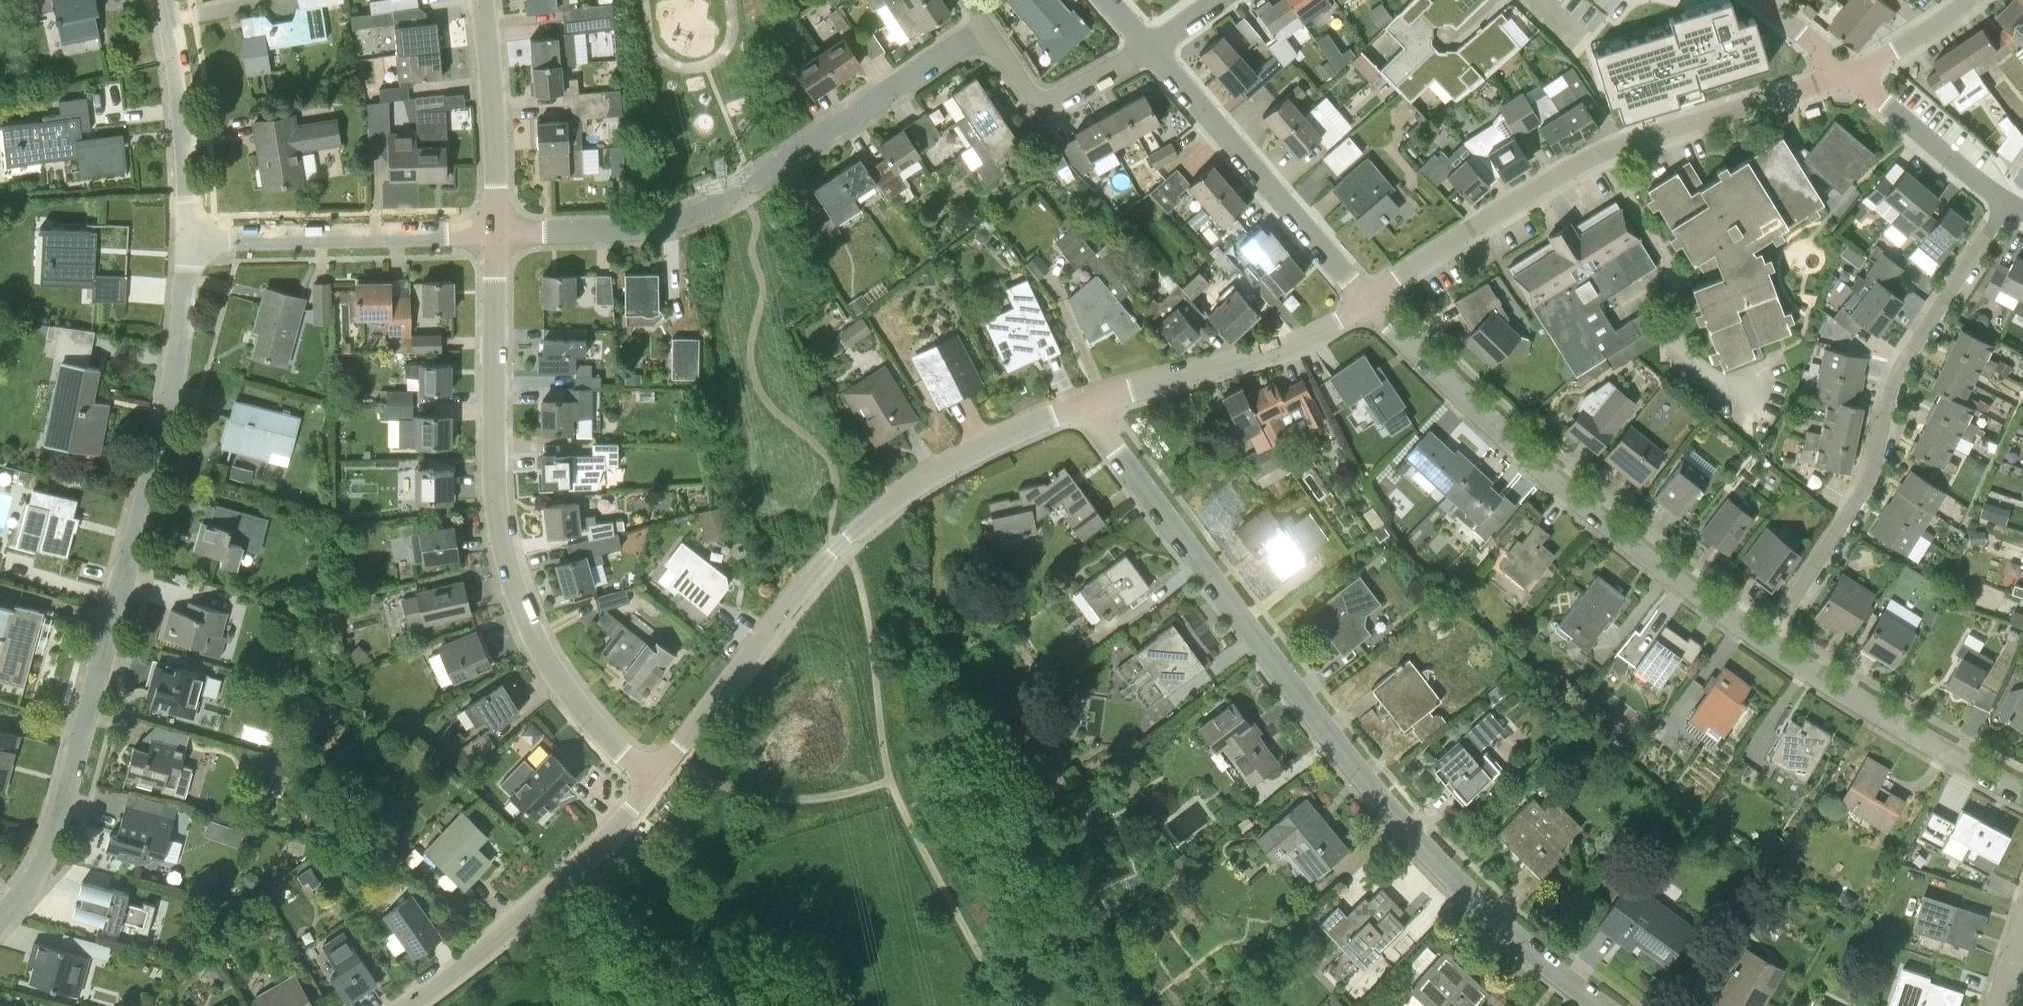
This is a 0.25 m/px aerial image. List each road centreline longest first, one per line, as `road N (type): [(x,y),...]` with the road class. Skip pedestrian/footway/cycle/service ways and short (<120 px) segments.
road 1 (residential): [(1605,1005),(1559,976),(1377,796),(1083,405)]
road 2 (residential): [(0,919),(56,833),(175,375),(191,241)]
road 3 (residential): [(649,783),(596,728),(533,639),(501,550),(494,239)]
road 4 (tertiary): [(649,783),(797,595),(893,499),(996,440),(1083,405)]
road 5 (residential): [(494,239),(640,233),(712,206),(985,26)]
road 6 (tertiary): [(1367,302),(1594,155),(1847,75)]
road 7 (residential): [(1763,641),(1646,556),(1367,302)]
road 8 (residential): [(1763,641),(1866,481),(1901,363),(2008,203)]
road 9 (residential): [(1367,302),(1148,47)]
road 10 (tertiary): [(405,1005),(504,932),(605,840),(649,783)]
road 11 (tertiary): [(1083,405),(1267,352),(1367,302)]
road 12 (residential): [(191,241),(494,239)]
road 13 (residential): [(2022,796),(1763,641)]
road 14 (residential): [(191,241),(183,81),(165,0)]
road 15 (residential): [(494,239),(481,0)]
road 16 (residential): [(1148,47),(1070,97),(1045,101),(1033,97),(985,26)]
road 17 (residential): [(2008,203),(1847,75)]
road 18 (tertiary): [(1847,75),(1968,0)]

